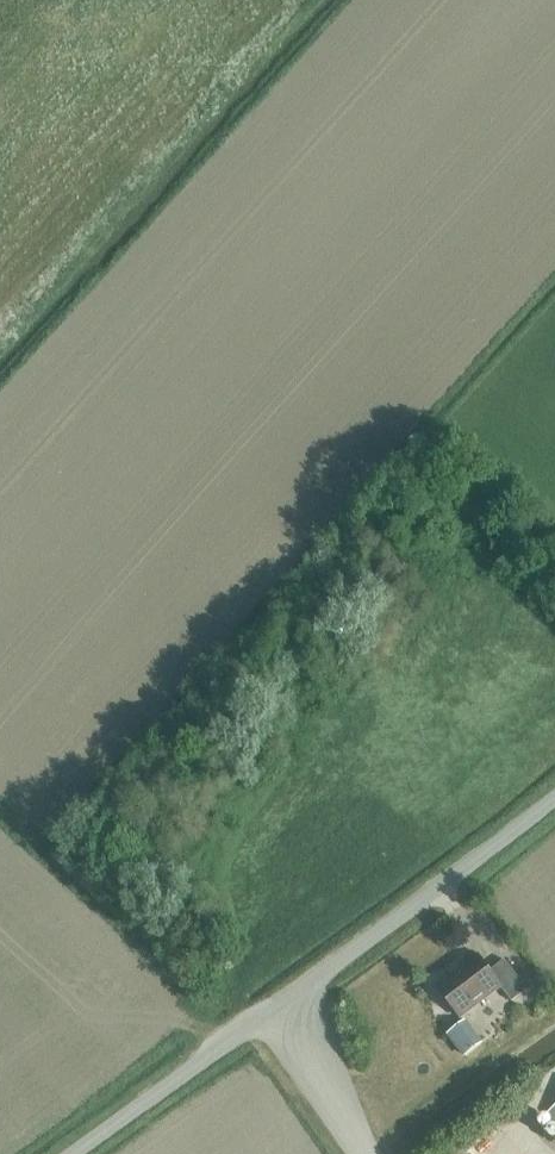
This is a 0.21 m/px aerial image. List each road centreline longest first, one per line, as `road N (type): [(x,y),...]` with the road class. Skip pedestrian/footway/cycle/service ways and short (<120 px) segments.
road 1 (unclassified): [(60,1153),(271,1010),(554,783)]
road 2 (track): [(271,1010),(368,1153)]

